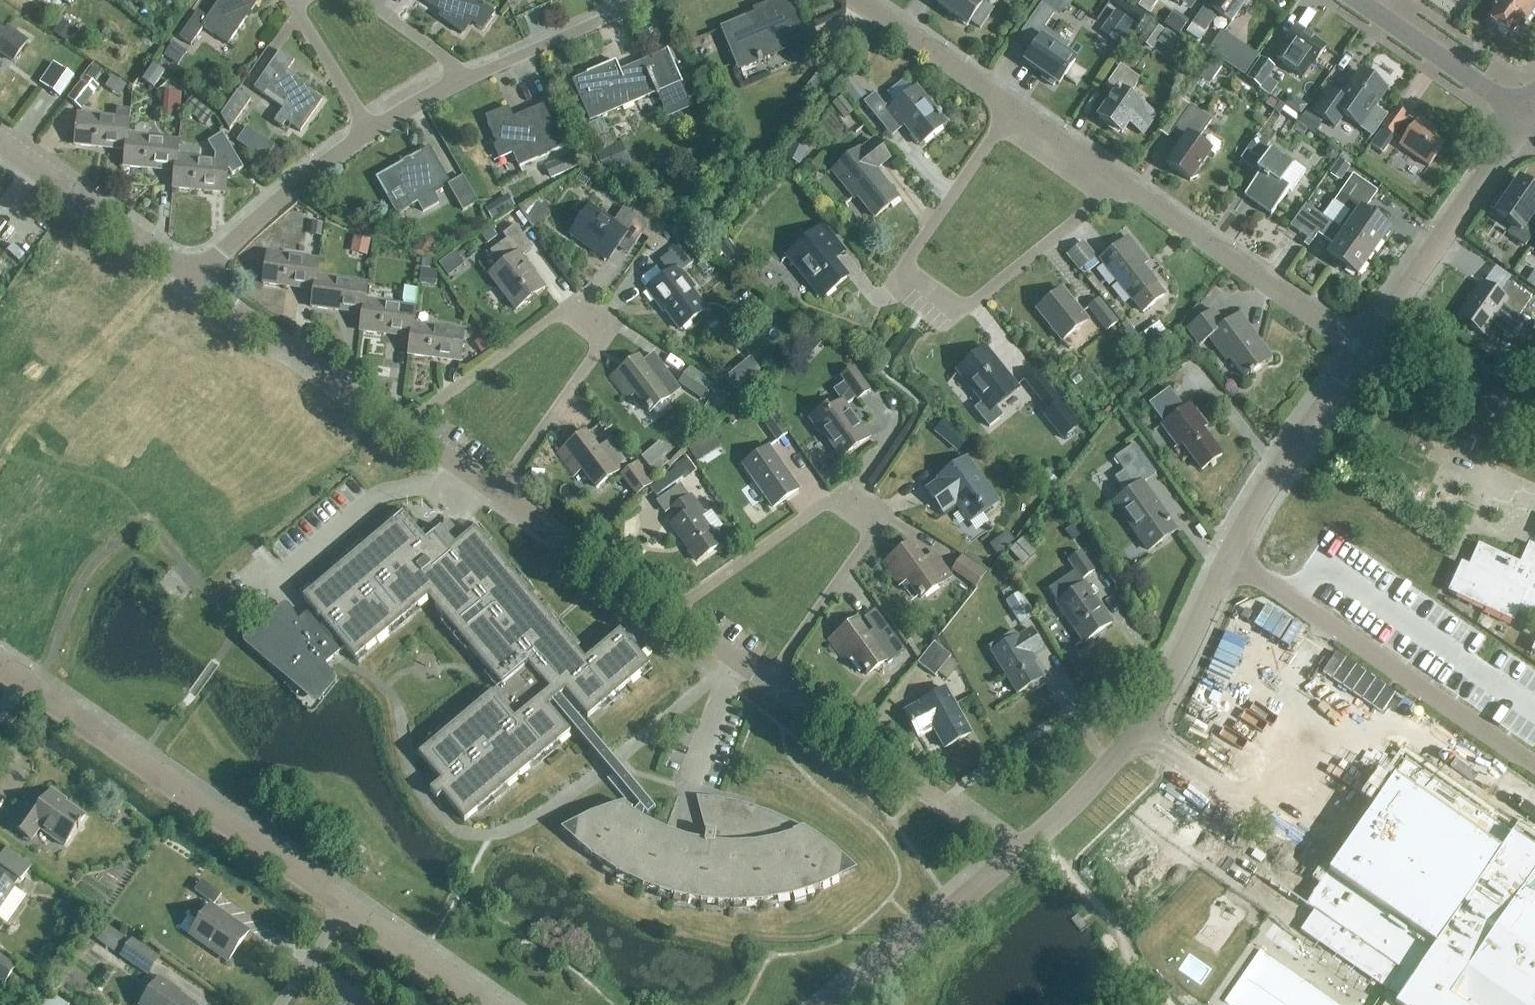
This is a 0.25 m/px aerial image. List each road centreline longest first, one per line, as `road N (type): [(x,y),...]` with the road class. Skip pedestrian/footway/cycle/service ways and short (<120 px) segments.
road 1 (residential): [(1013,108),(899,271),(957,314),(1121,184)]
road 2 (residential): [(770,685),(878,524),(838,493),(669,614)]
road 3 (residential): [(499,494),(607,332),(572,301),(403,426)]
road 4 (residential): [(346,910),(22,681)]
road 5 (residential): [(1534,766),(1229,554)]
road 6 (residential): [(1018,855),(770,685)]
road 7 (residential): [(1361,353),(1533,114)]
road 8 (residential): [(1361,353),(1121,184)]
road 9 (residential): [(403,426),(198,278)]
road 10 (residential): [(1361,353),(1229,554)]
road 11 (residential): [(198,278),(0,142)]
road 12 (residential): [(1018,855),(837,1004)]
road 13 (residential): [(364,134),(292,183),(198,278)]
road 14 (residential): [(1316,856),(1135,734)]
road 15 (residential): [(669,614),(499,494)]
road 16 (residential): [(1229,554),(1135,734)]
road 17 (secondary): [(1533,114),(1369,0)]
road 18 (residential): [(1013,108),(856,0)]
road 19 (residential): [(675,827),(735,660)]
road 20 (residential): [(626,2),(473,79)]
road 21 (residential): [(488,1004),(346,910)]
road 22 (residential): [(1135,734),(1018,855)]
road 23 (residential): [(303,0),(298,5),(364,134)]
road 24 (residential): [(473,79),(354,0)]
road 25 (residential): [(1121,184),(1013,108)]
road 26 (residential): [(473,79),(364,134)]

